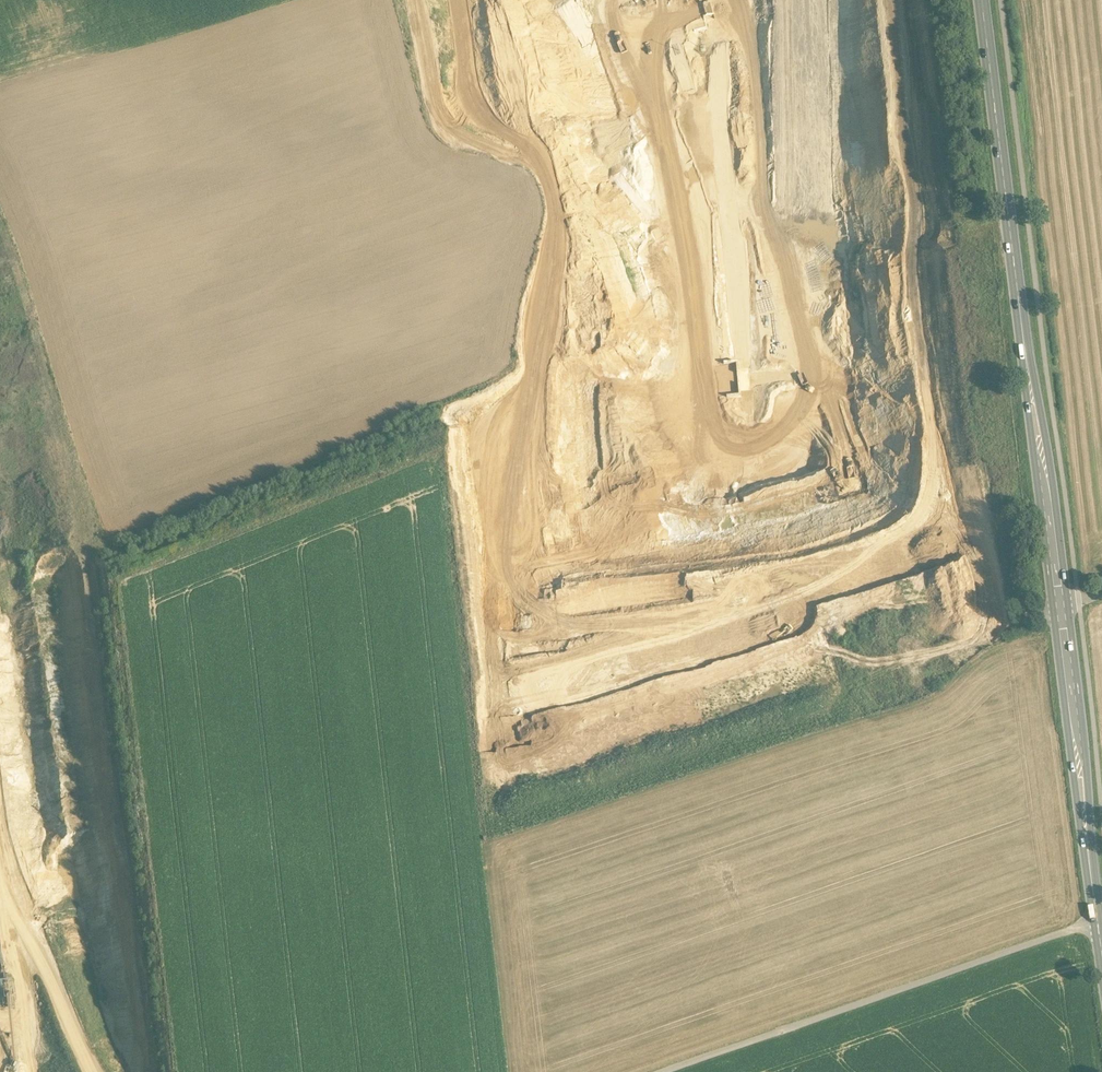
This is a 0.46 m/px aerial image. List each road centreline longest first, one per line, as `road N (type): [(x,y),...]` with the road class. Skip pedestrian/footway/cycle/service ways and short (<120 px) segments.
road 1 (secondary): [(1099,921),(982,0)]
road 2 (unclassified): [(663,1071),(1099,921)]

